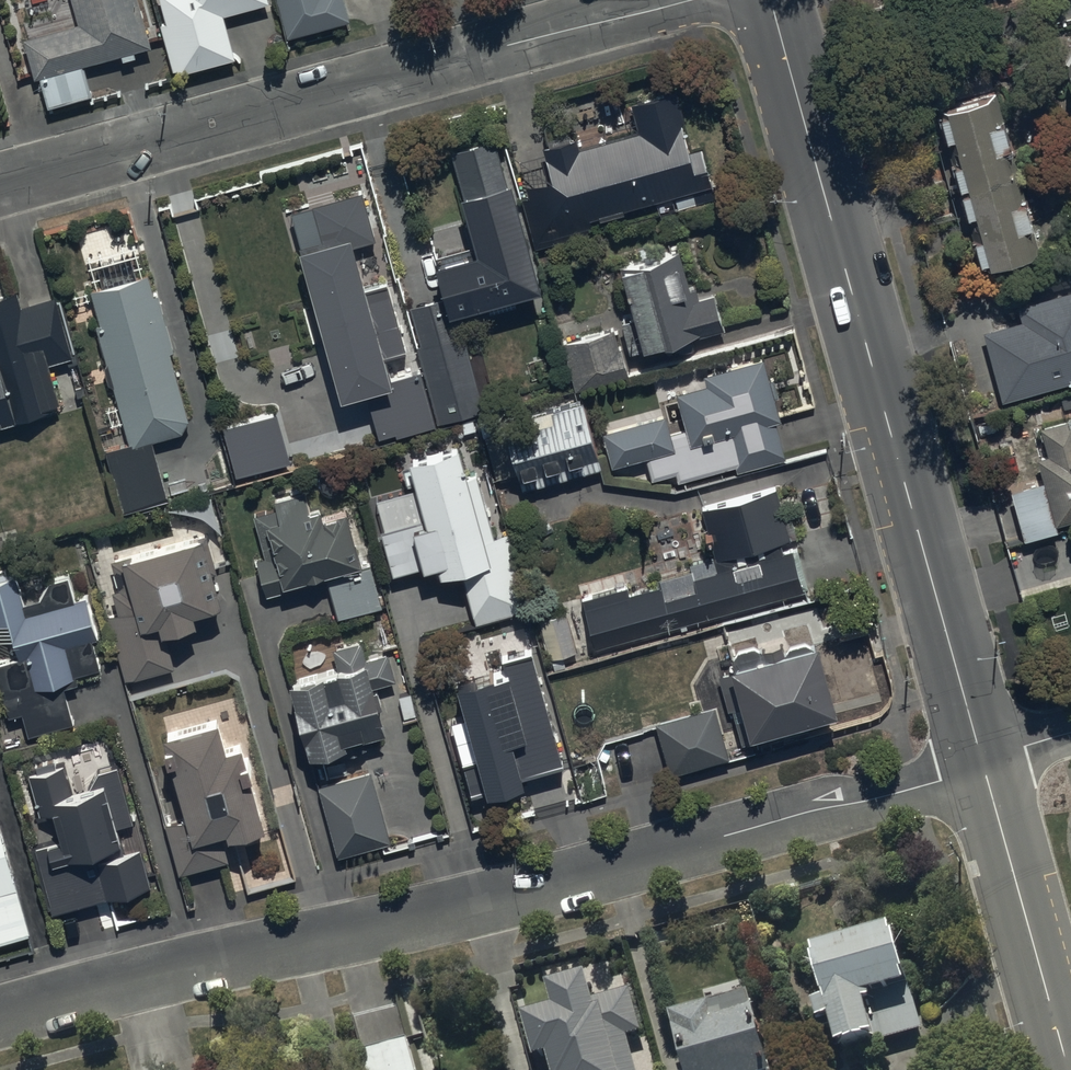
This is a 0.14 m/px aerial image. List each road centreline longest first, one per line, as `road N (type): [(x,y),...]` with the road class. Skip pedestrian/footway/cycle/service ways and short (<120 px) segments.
road 1 (residential): [(0,1018),(985,760)]
road 2 (tertiary): [(769,0),(985,760)]
road 3 (residential): [(699,0),(0,187)]
road 4 (tertiary): [(985,760),(1070,1069)]

